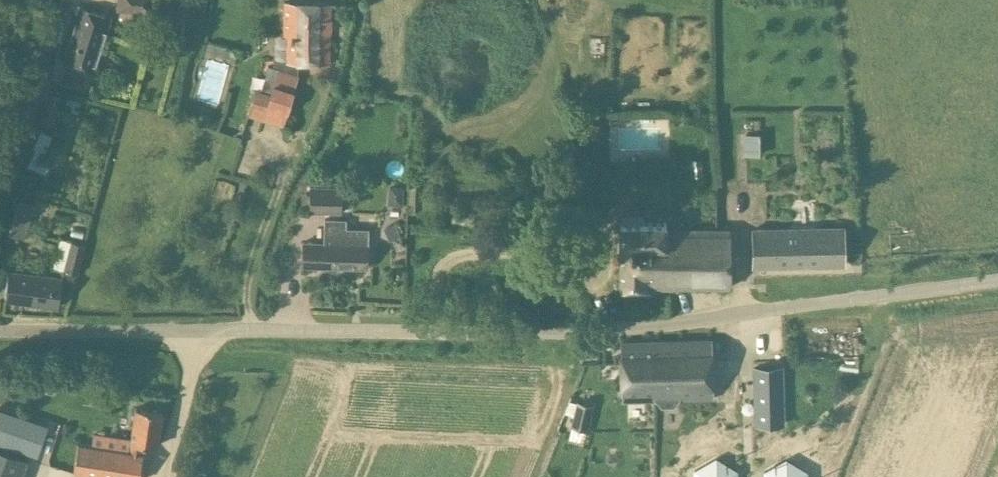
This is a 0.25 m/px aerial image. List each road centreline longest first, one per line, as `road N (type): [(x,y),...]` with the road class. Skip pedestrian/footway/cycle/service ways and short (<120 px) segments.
road 1 (unclassified): [(0,330),(603,334),(997,281)]

